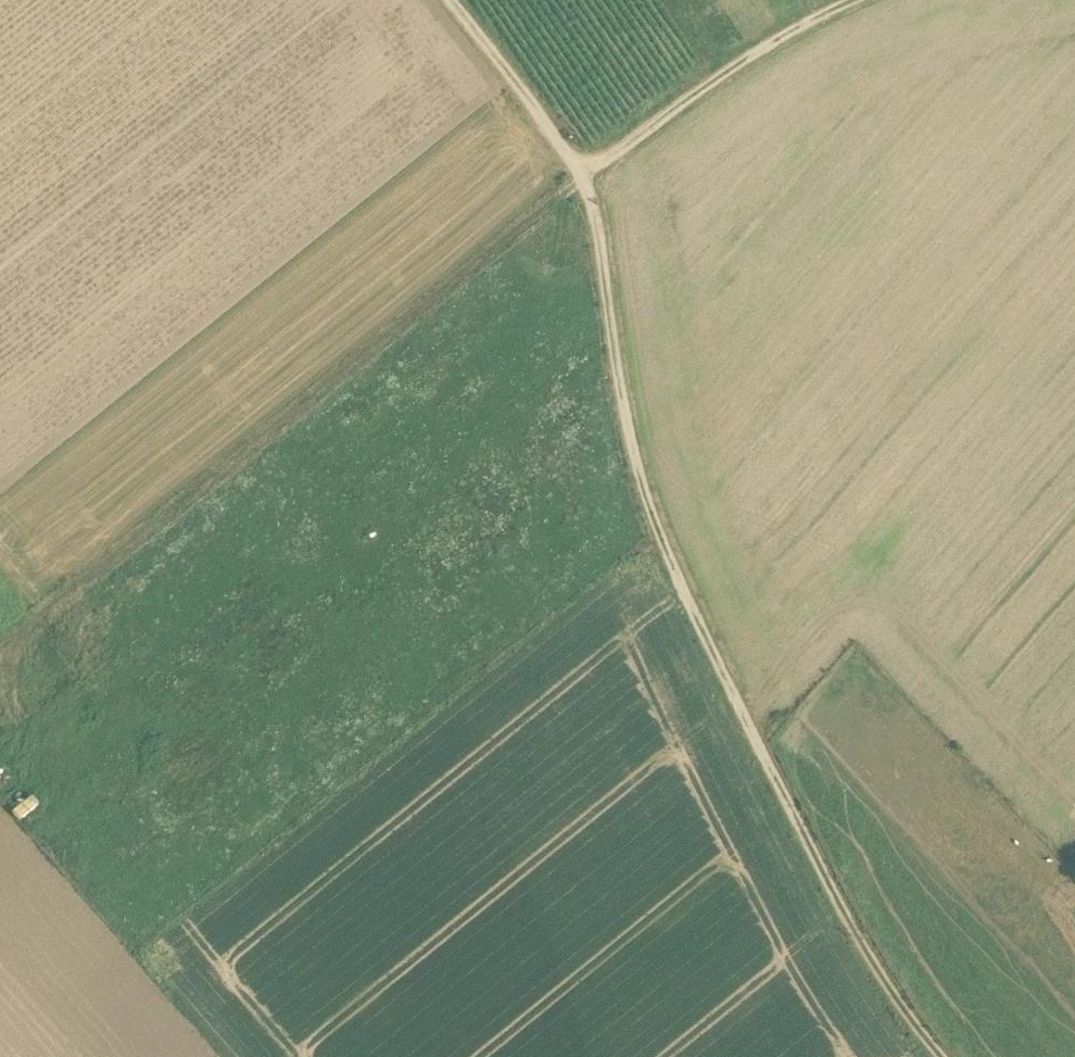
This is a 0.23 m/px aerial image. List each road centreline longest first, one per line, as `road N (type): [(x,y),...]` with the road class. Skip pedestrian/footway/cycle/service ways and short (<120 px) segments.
road 1 (track): [(941,1056),(883,989),(762,770),(642,485),(578,169),(453,0)]
road 2 (track): [(864,0),(578,169)]

